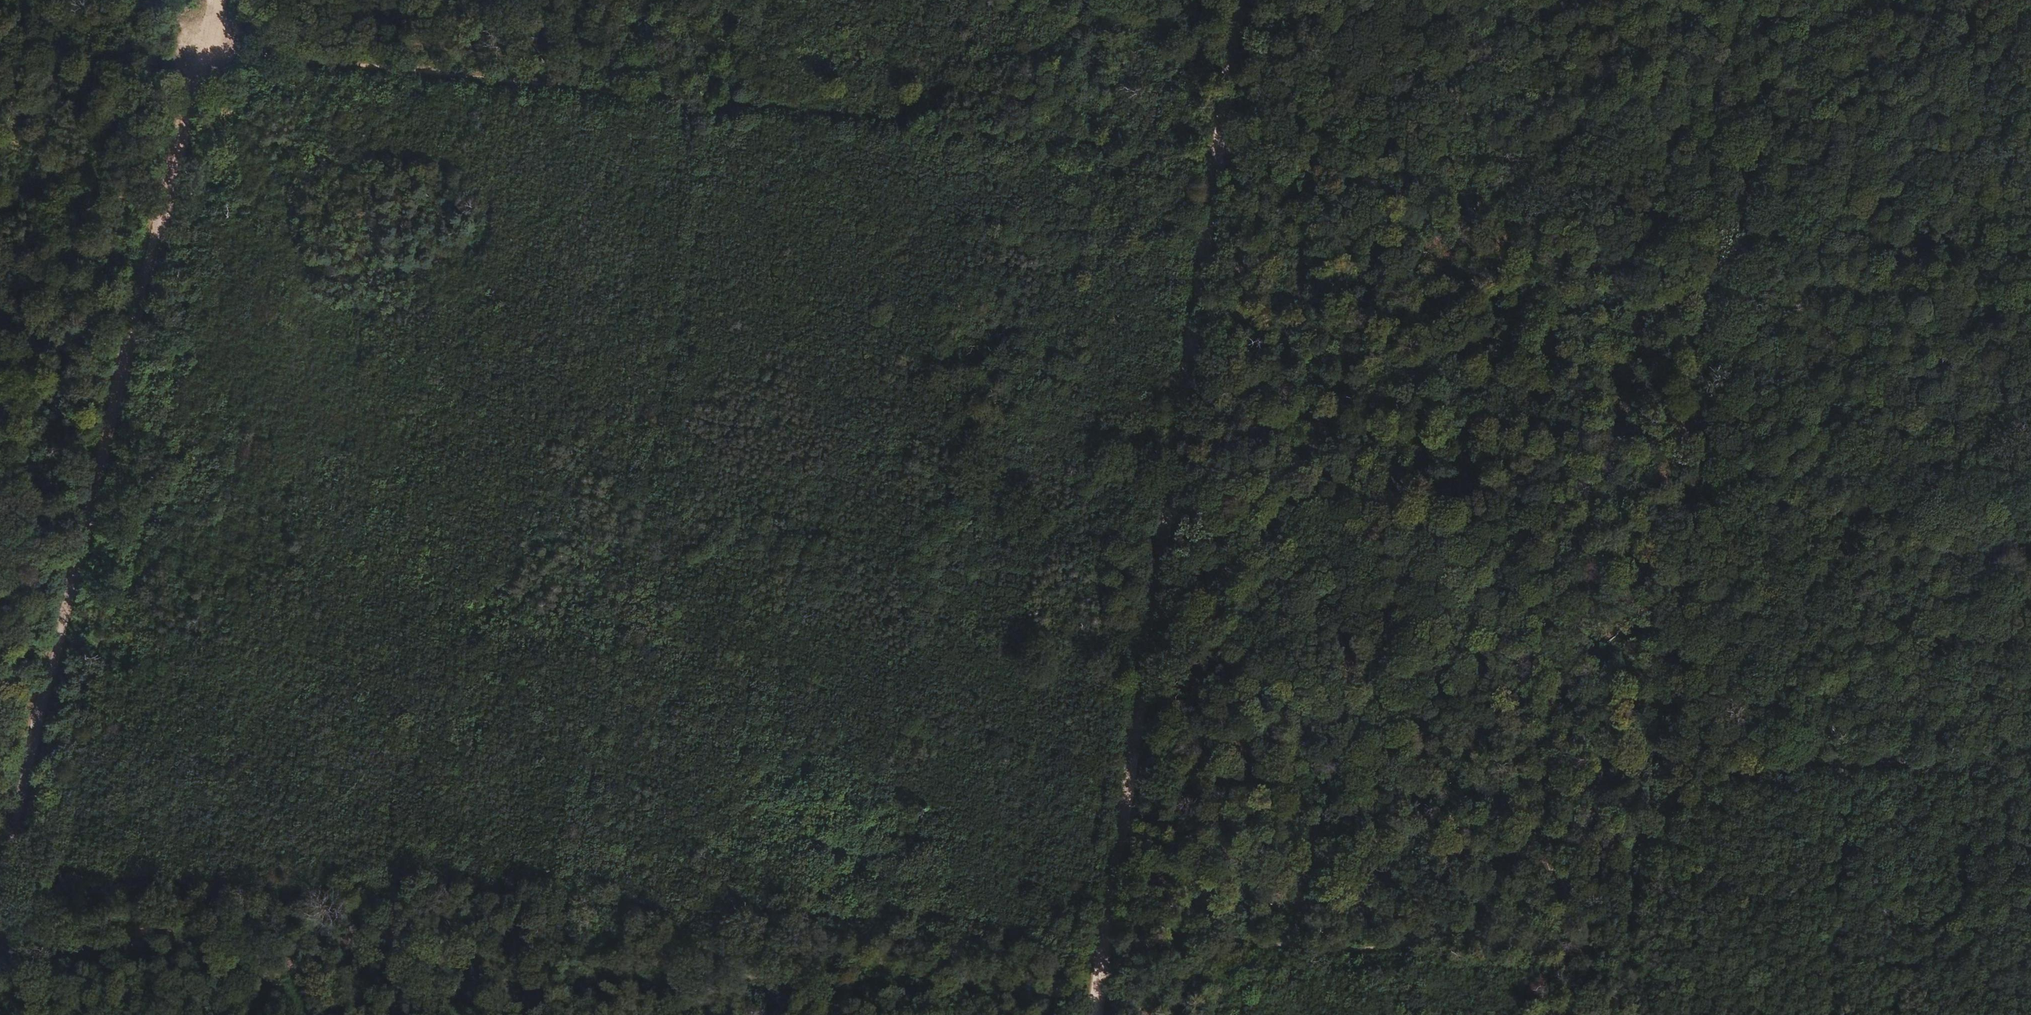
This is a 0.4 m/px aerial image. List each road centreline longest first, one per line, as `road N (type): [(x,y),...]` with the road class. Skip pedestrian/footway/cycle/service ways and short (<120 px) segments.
road 1 (track): [(0,71),(212,46),(1217,168),(2030,239)]
road 2 (track): [(125,868),(1423,953),(1758,761),(2030,770)]
road 3 (track): [(739,0),(559,1014)]
road 4 (track): [(1609,1014),(1766,0)]
road 5 (track): [(212,46),(0,211)]
road 6 (track): [(0,857),(125,868)]

